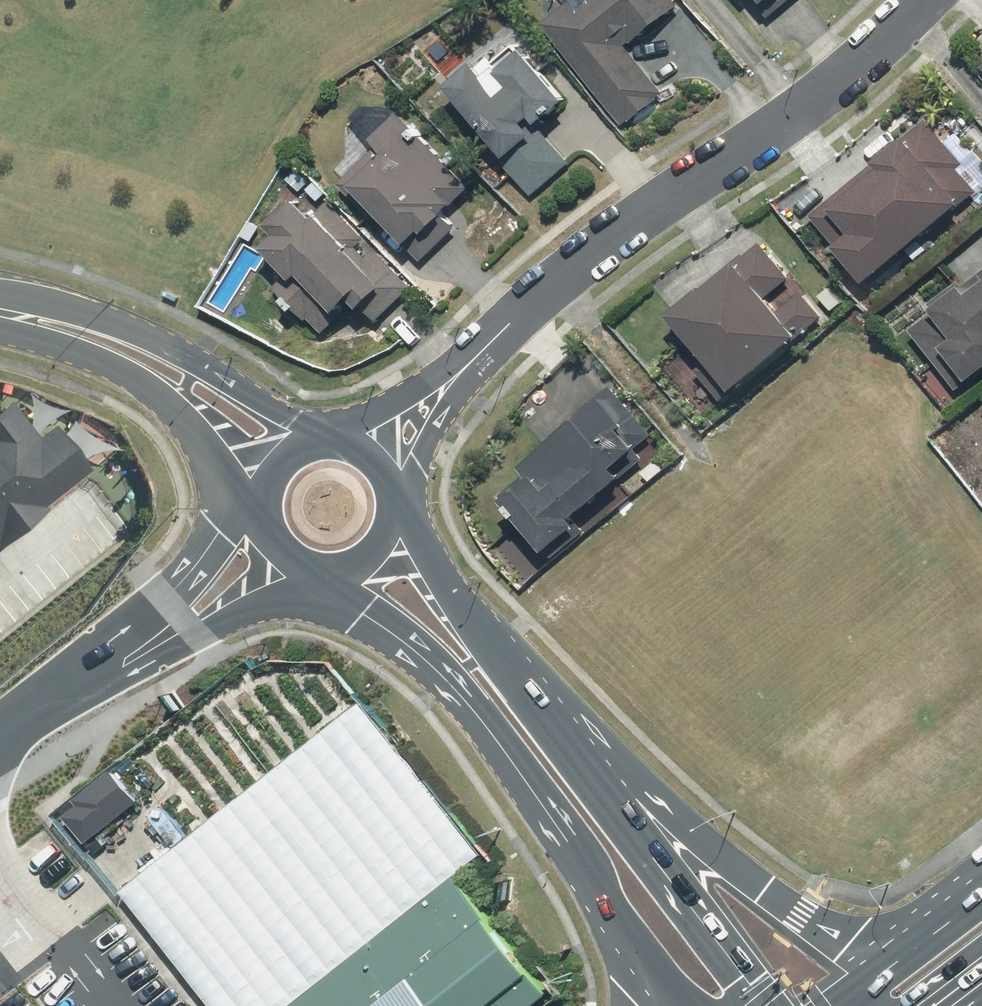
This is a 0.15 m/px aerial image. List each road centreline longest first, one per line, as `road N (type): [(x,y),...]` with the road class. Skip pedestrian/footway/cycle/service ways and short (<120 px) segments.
road 1 (secondary): [(660,974),(502,744),(449,681),(318,571)]
road 2 (residential): [(929,0),(816,99),(529,305)]
road 3 (secondary): [(394,515),(495,660),(612,801)]
road 4 (secondary): [(0,305),(93,317),(162,343),(324,442)]
road 5 (primary): [(612,801),(800,918),(910,948)]
road 6 (secondary): [(263,507),(182,415),(134,376),(0,319)]
road 7 (secondary): [(612,801),(765,1005)]
road 8 (residential): [(529,305),(440,422),(395,512)]
road 9 (residential): [(326,442),(425,386),(529,305)]

